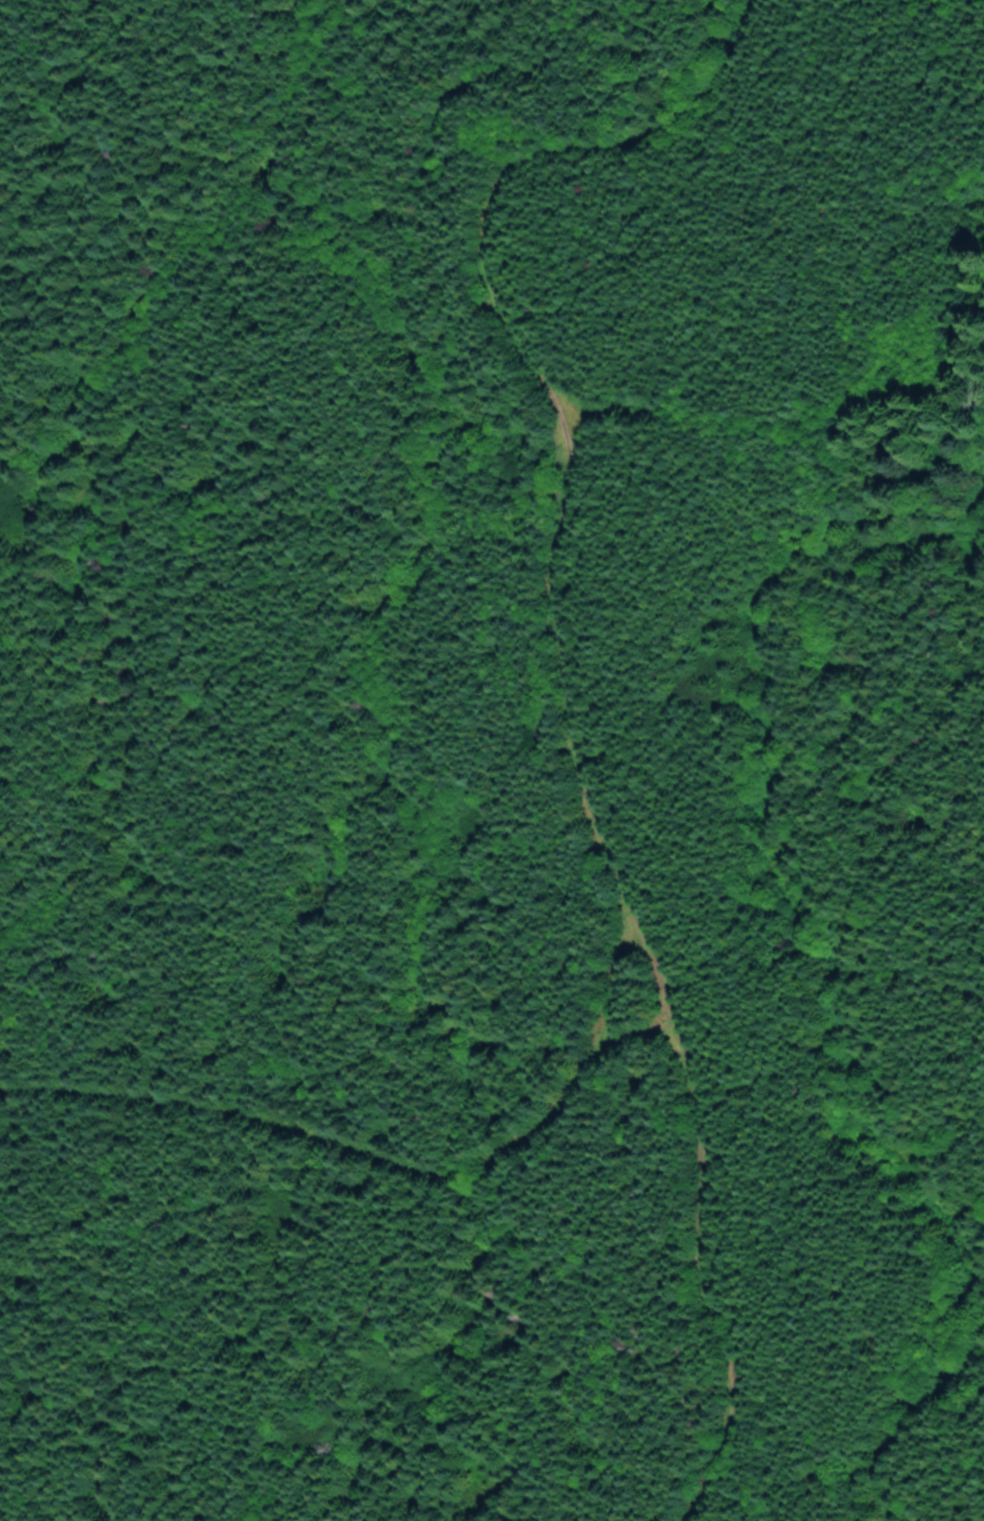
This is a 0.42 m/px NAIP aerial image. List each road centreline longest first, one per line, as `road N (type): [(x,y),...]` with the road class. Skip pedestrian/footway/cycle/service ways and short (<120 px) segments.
road 1 (track): [(613,1520),(636,1343),(624,989),(540,635),(534,419),(605,10),(617,0)]

